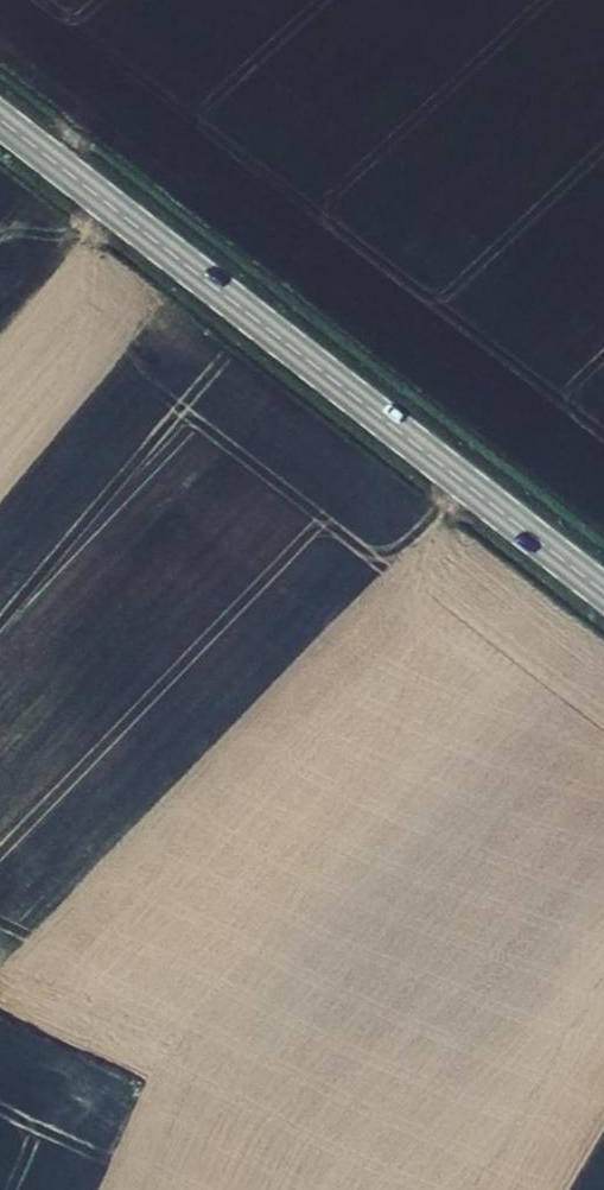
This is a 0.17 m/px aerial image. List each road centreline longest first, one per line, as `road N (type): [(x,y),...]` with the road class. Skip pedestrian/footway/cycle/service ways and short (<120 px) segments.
road 1 (secondary): [(0,121),(603,593)]

